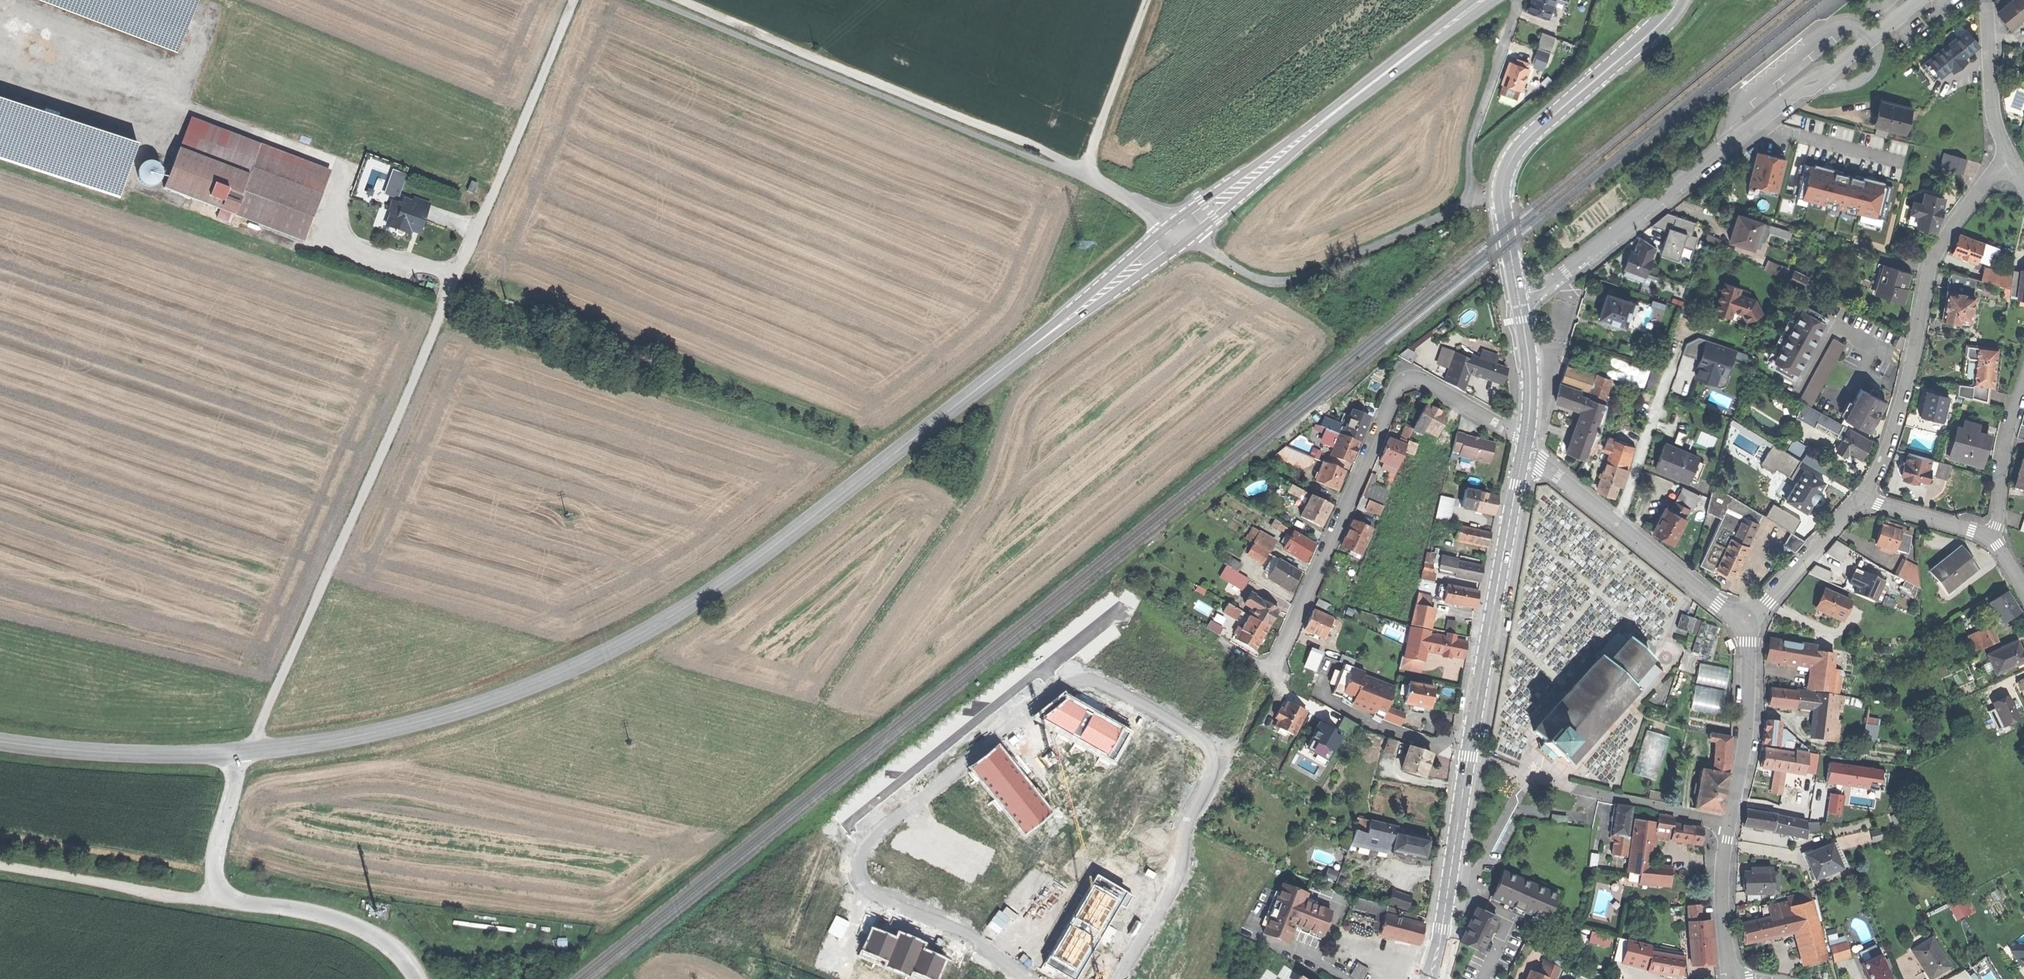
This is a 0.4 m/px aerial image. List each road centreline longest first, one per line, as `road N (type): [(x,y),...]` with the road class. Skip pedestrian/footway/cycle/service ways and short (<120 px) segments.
road 1 (secondary): [(256,753),(386,732),(518,694),(667,622),(1179,231)]
road 2 (unclassified): [(256,753),(268,706),(577,0)]
road 3 (residential): [(1024,978),(965,934),(873,891),(862,852),(1076,675),(1207,745),(1212,779),(1187,829),(1177,882)]
road 4 (unclassified): [(1179,231),(1055,155),(685,0)]
road 5 (secondary): [(1524,445),(1429,978)]
road 6 (residential): [(1519,297),(1542,291),(1920,0)]
road 7 (residential): [(1524,445),(1422,381),(1398,385),(1274,669)]
road 8 (residential): [(1863,497),(1886,449),(1938,249),(2008,163)]
road 9 (secondary): [(1676,2),(1509,159),(1501,198),(1519,297)]
road 10 (track): [(414,978),(363,931),(312,913),(242,905),(219,889),(218,845),(240,754)]
road 11 (secondary): [(1179,231),(1439,31)]
road 12 (residential): [(1524,445),(1746,620)]
road 13 (secondary): [(0,746),(121,756),(256,753)]
road 14 (track): [(219,889),(197,901),(0,866)]
road 15 (track): [(621,978),(673,937),(698,929),(820,978)]
road 16 (residential): [(1519,0),(1471,141),(1473,200)]
road 17 (residential): [(1729,823),(1746,746),(1746,620)]
road 18 (track): [(1086,177),(1148,0)]
road 19 (residential): [(1746,620),(1863,497)]
road 20 (residential): [(2008,163),(1993,112),(1987,0)]
road 21 (residential): [(2023,382),(1991,540)]
road 22 (residential): [(1730,978),(1722,873),(1729,823)]
road 23 (residential): [(1582,790),(1729,823)]
road 24 (secondary): [(1519,297),(1529,370),(1524,445)]
road 25 (residential): [(1863,497),(1991,540)]

